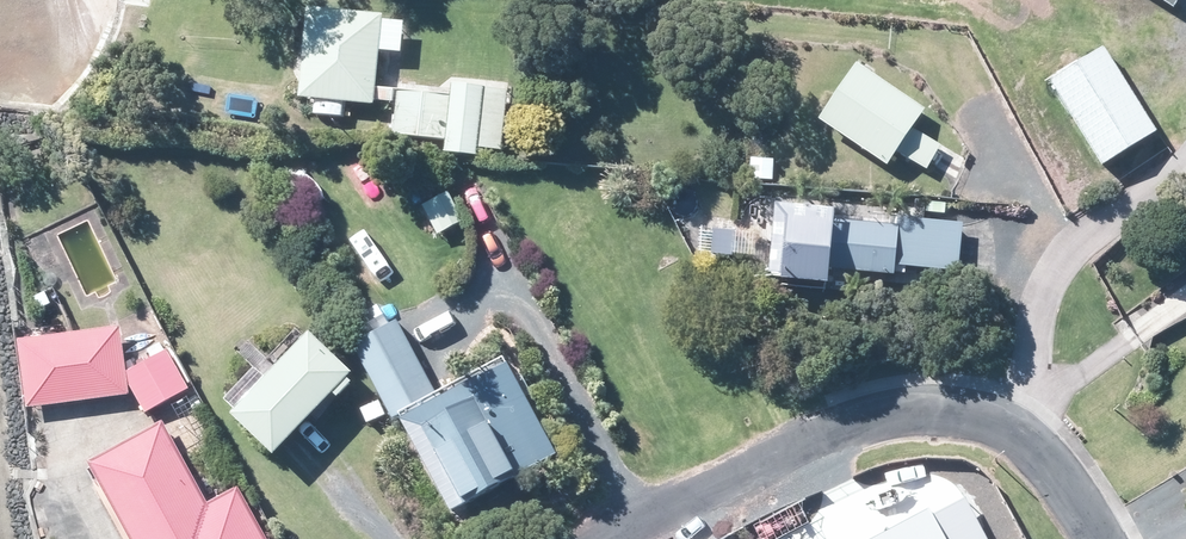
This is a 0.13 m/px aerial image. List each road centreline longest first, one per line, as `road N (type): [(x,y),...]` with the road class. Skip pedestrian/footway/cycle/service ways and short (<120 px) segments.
road 1 (residential): [(638,538),(904,418),(987,412),(1015,420),(1048,449),(1101,538)]

